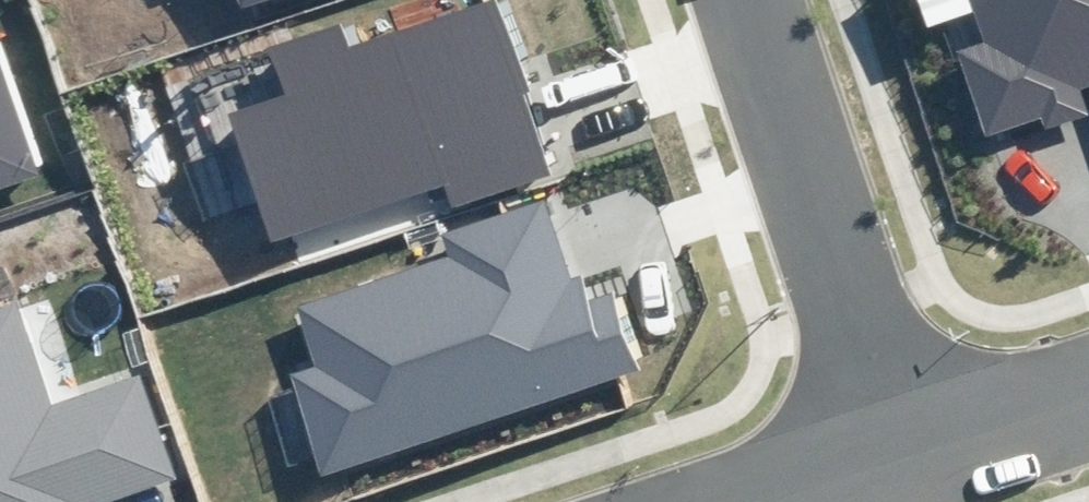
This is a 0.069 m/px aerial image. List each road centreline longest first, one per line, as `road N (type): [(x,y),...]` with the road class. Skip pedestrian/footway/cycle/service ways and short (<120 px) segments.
road 1 (residential): [(716,0),(876,446)]
road 2 (residential): [(876,446),(1088,376)]
road 3 (residential): [(708,501),(876,446)]

